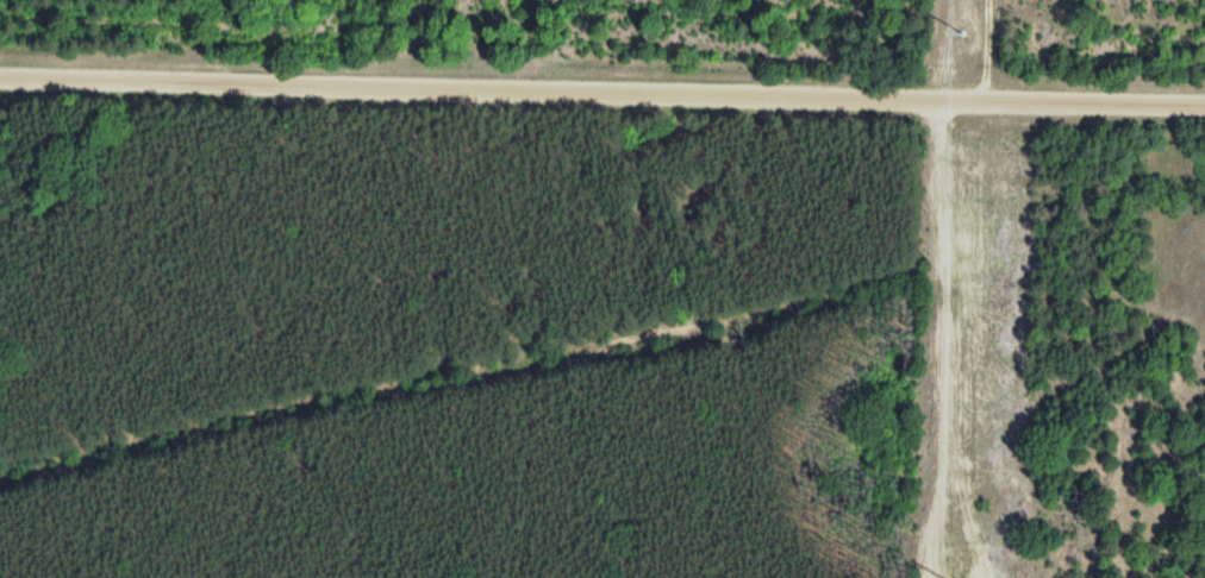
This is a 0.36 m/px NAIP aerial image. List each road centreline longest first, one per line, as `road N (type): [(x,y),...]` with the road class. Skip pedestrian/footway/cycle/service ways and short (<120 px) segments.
road 1 (residential): [(0,66),(1204,97)]

